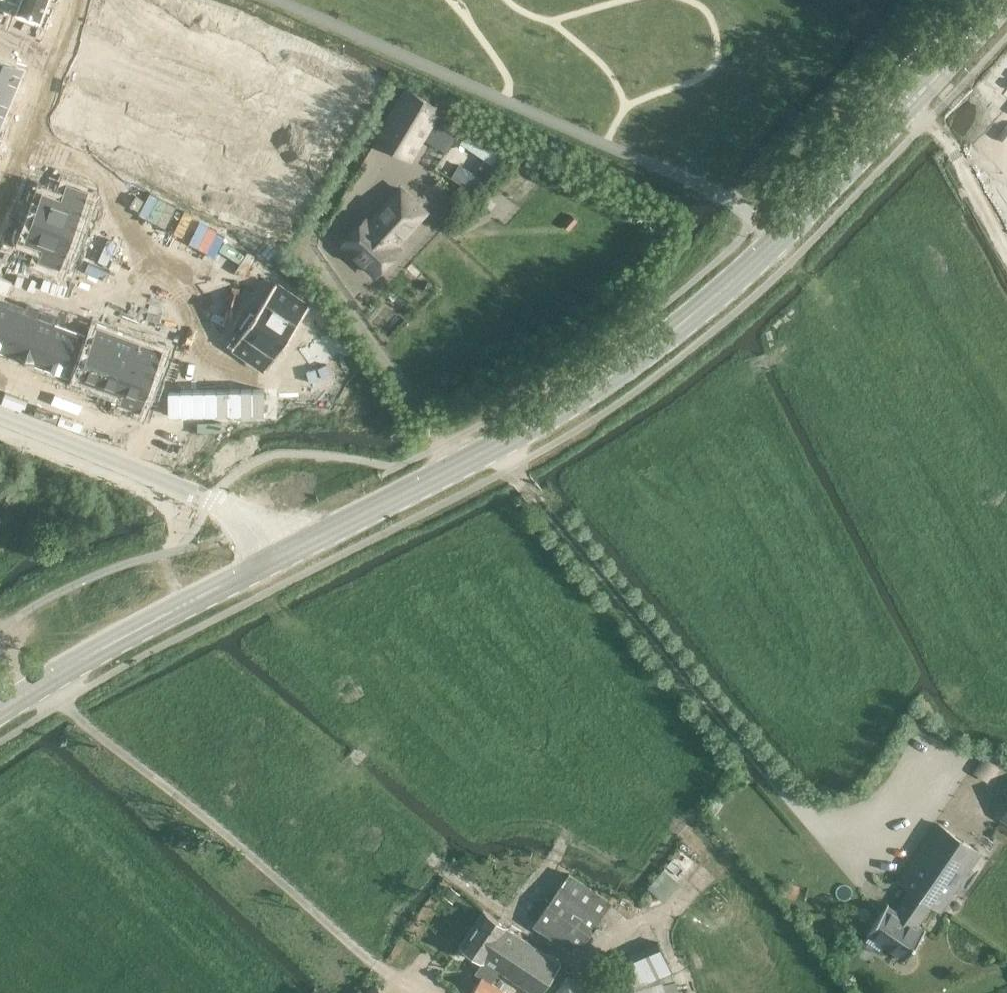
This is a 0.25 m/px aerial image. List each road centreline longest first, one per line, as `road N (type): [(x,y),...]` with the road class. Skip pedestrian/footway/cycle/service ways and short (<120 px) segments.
road 1 (secondary): [(300,545),(571,403),(682,323),(1006,0)]
road 2 (residential): [(300,545),(287,509),(236,474),(0,381)]
road 3 (secondary): [(0,712),(300,545)]
road 4 (unclassified): [(0,422),(300,545)]
road 5 (residential): [(296,144),(57,49)]
road 6 (residential): [(57,49),(0,204)]
road 7 (track): [(714,182),(824,291)]

